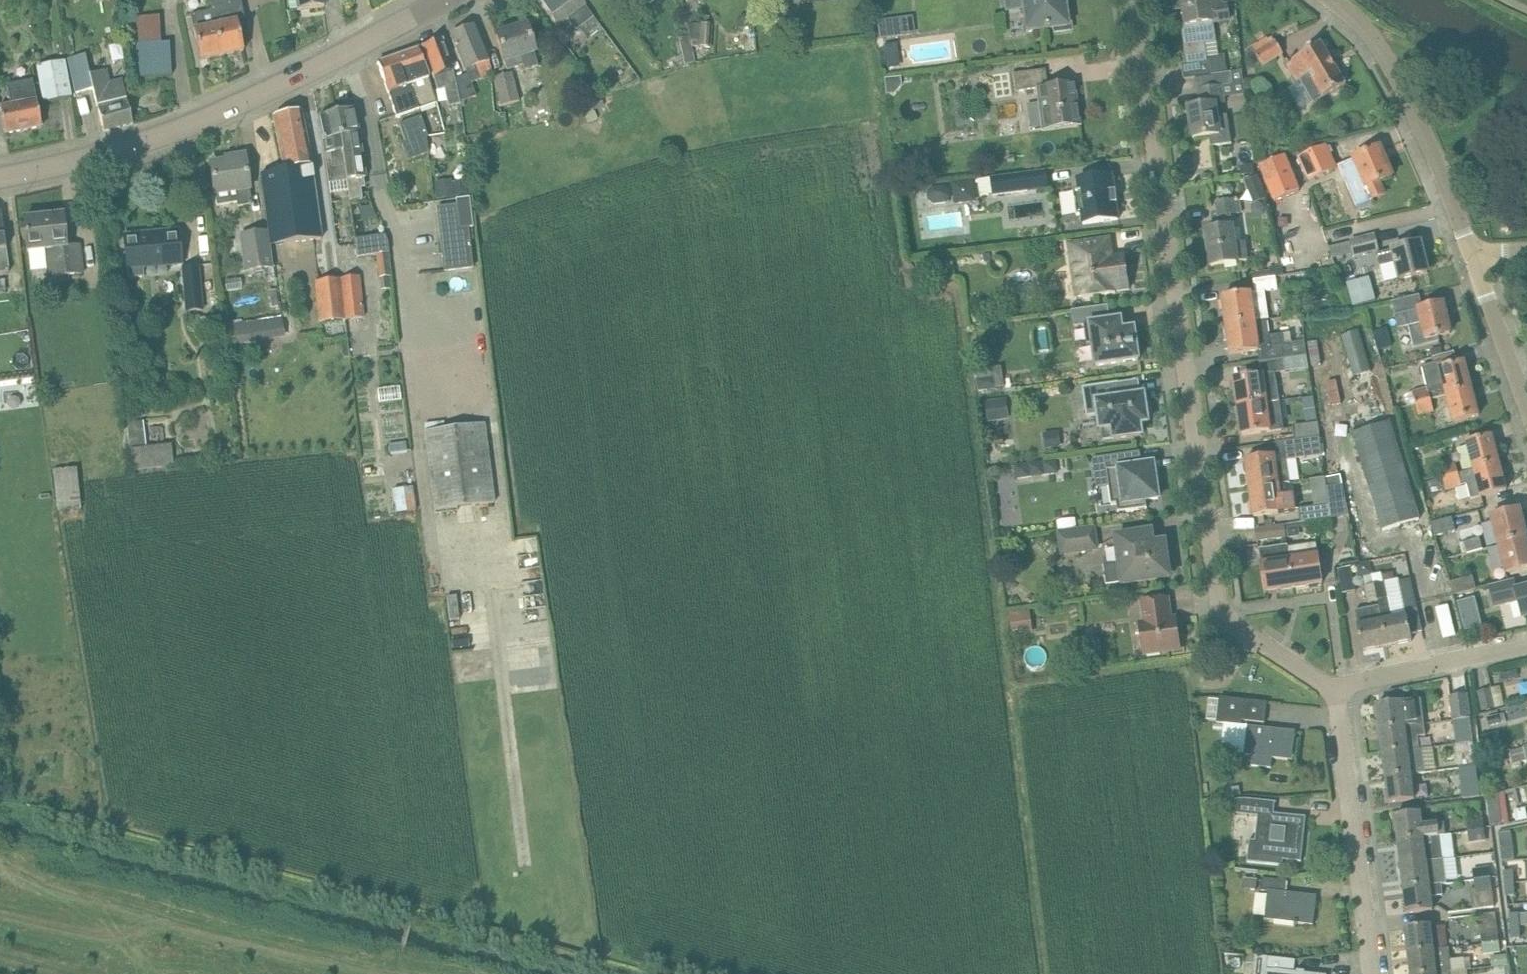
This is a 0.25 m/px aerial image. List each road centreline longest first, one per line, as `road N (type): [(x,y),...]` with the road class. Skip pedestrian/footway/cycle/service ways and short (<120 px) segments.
road 1 (residential): [(1134,0),(1220,605),(1224,619),(1335,687)]
road 2 (tertiary): [(441,2),(185,133),(0,179)]
road 3 (residential): [(1372,973),(1335,687)]
road 4 (residential): [(1474,261),(1427,137),(1379,47)]
road 5 (residential): [(1335,687),(1526,645)]
road 6 (residential): [(1526,408),(1474,261)]

